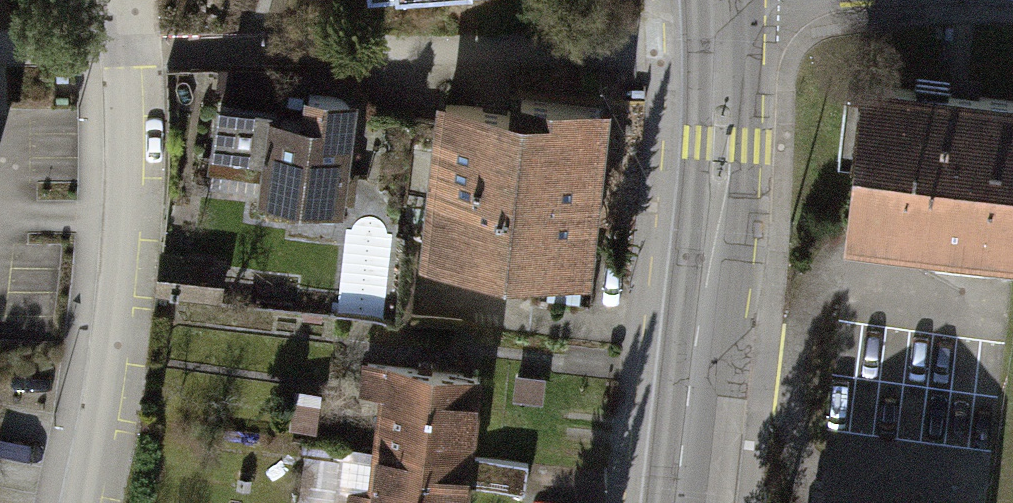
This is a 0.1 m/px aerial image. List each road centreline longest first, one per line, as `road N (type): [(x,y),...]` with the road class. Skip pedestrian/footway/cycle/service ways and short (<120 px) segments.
road 1 (residential): [(120,54),(663,25)]
road 2 (secondary): [(677,502),(720,144),(722,23)]
road 3 (residential): [(120,54),(116,321),(86,502)]
road 4 (residential): [(0,53),(120,54)]

